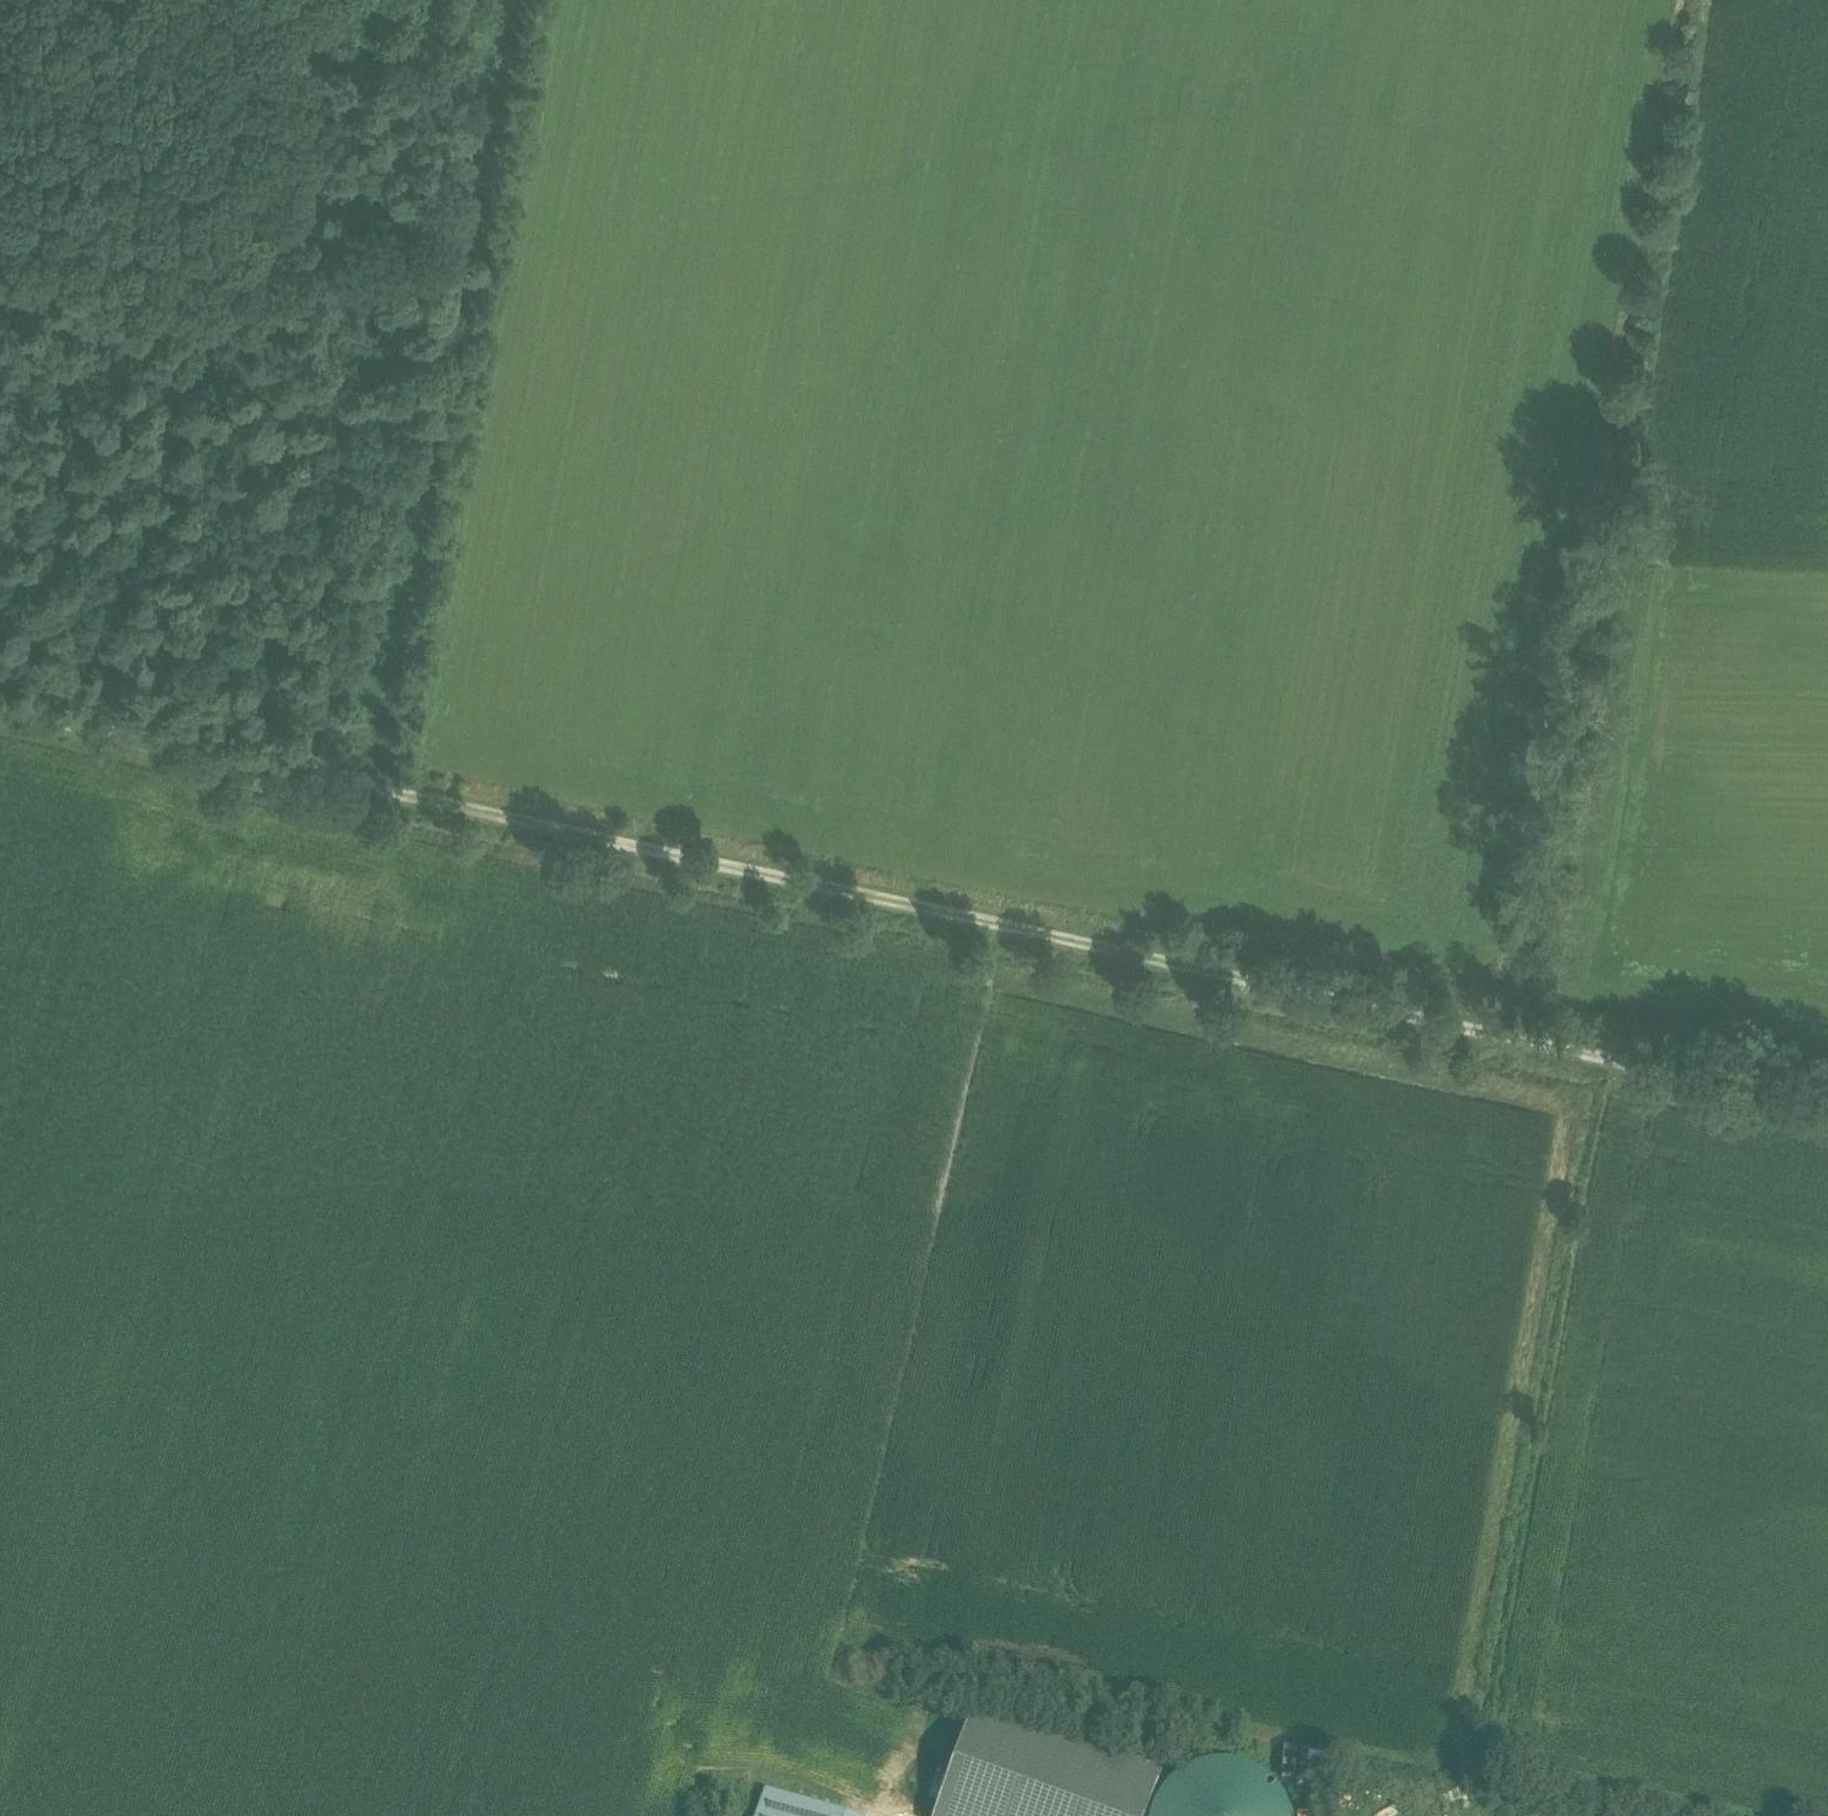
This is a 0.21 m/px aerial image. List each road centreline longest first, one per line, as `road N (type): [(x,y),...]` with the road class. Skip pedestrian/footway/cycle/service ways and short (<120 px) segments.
road 1 (track): [(1827,1109),(0,711)]

